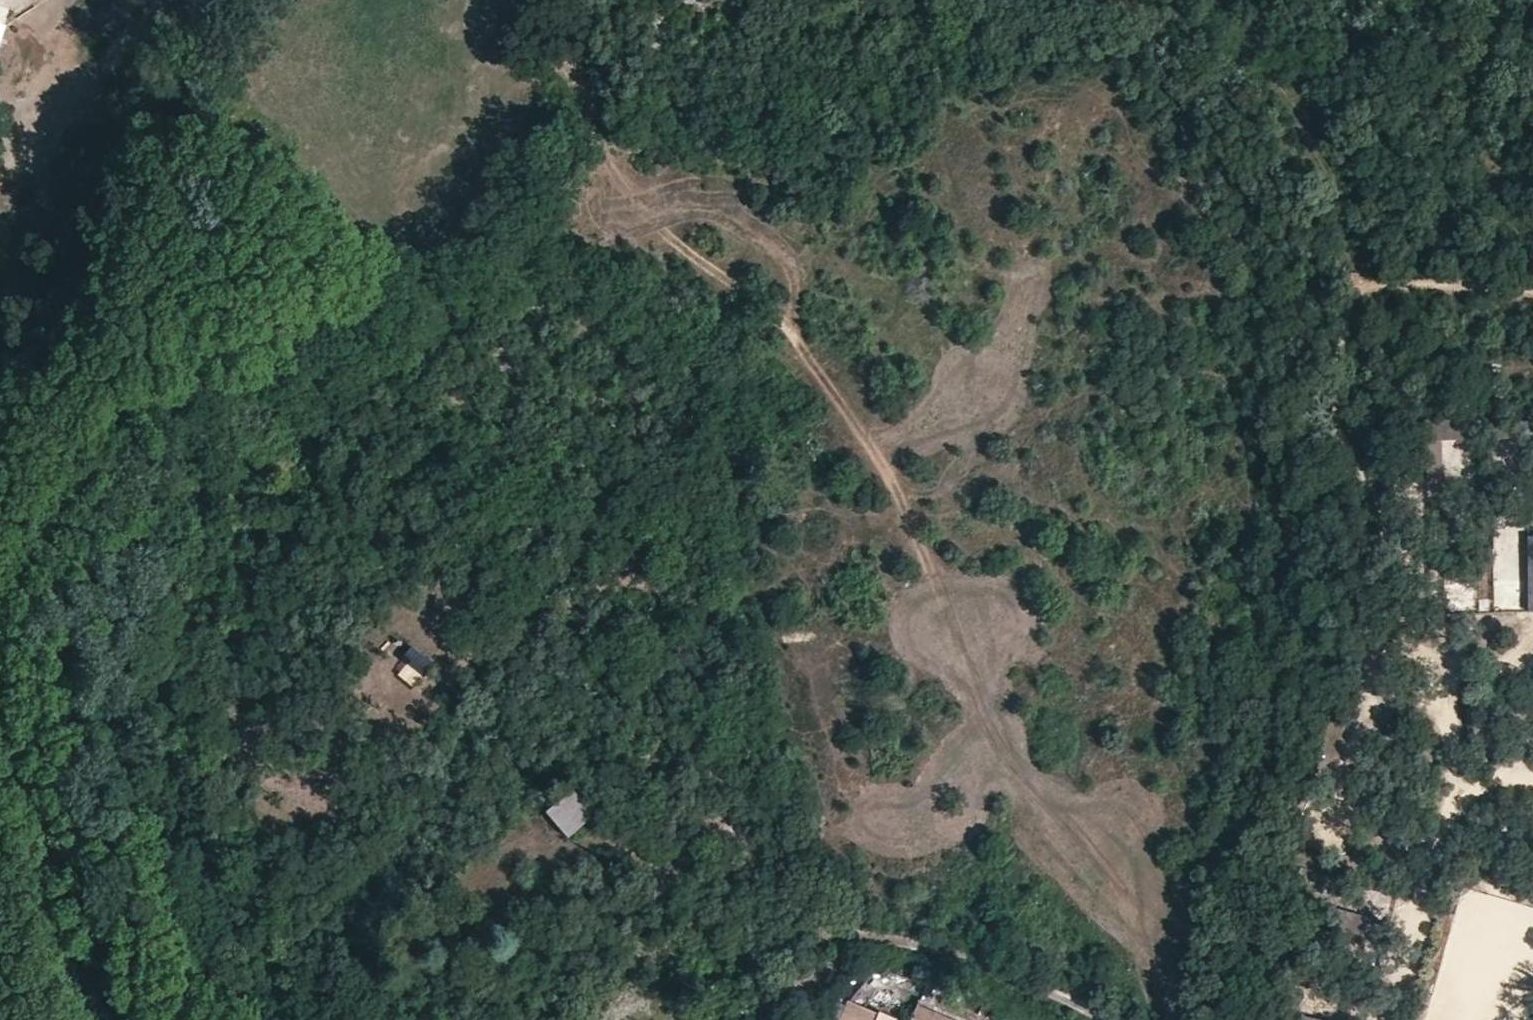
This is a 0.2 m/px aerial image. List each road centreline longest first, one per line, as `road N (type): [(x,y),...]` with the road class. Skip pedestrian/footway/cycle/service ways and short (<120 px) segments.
road 1 (unclassified): [(492,249),(603,332),(620,356),(634,451),(623,558),(667,609),(684,653),(693,718),(734,826),(813,906),(853,925),(981,952),(1126,1019)]

